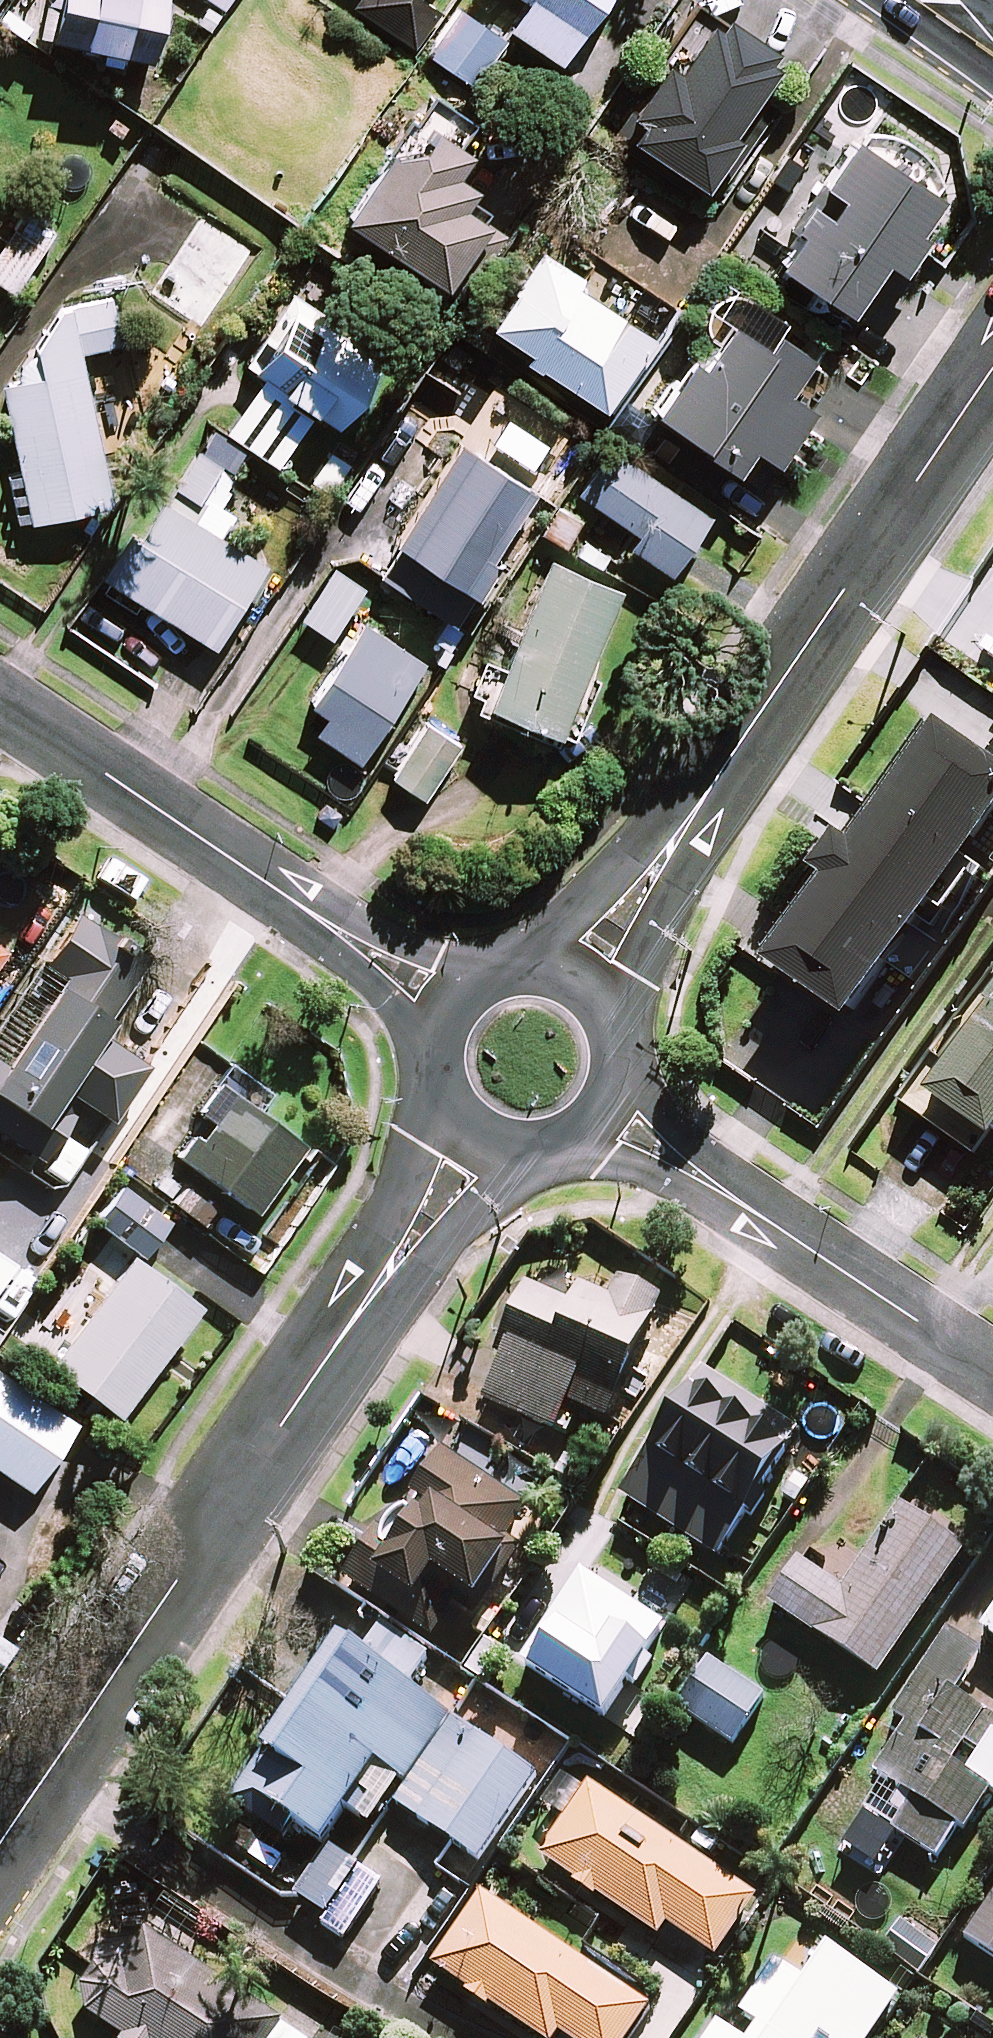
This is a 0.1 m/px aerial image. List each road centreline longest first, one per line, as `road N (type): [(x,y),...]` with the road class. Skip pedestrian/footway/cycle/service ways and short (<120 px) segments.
road 1 (tertiary): [(0,1845),(479,1138)]
road 2 (tertiary): [(587,983),(992,374)]
road 3 (residential): [(456,1004),(0,696)]
road 4 (residential): [(992,1370),(609,1115)]
road 5 (tertiary): [(479,1138),(443,1091),(437,1061),(456,1004)]
road 6 (tertiary): [(587,983),(608,1004),(627,1059),(609,1115)]
road 7 (tertiary): [(456,1004),(476,984),(531,966),(587,983)]
road 8 (tertiary): [(609,1115),(589,1135),(535,1154),(479,1138)]

